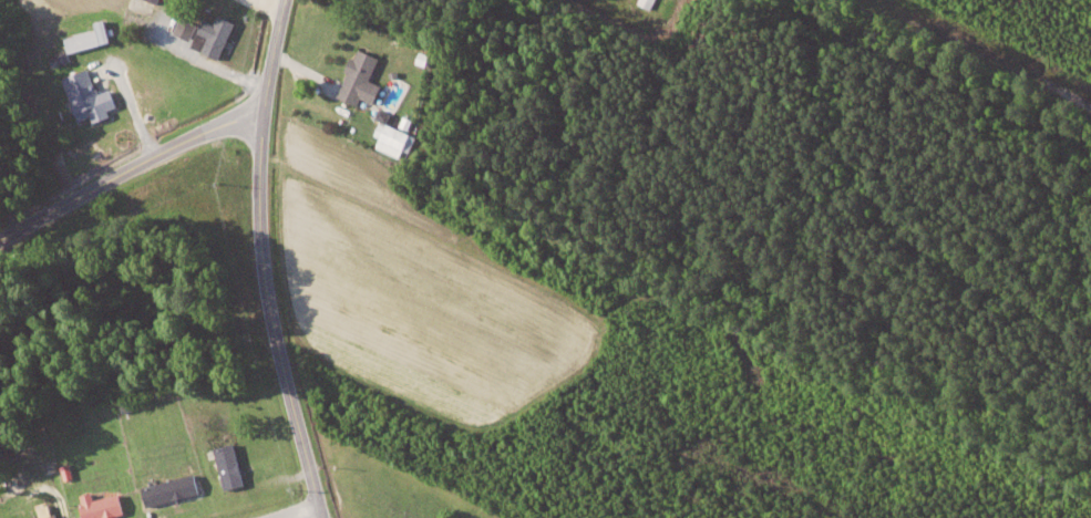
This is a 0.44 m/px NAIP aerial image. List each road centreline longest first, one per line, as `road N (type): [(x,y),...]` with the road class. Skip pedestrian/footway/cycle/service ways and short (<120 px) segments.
road 1 (residential): [(322,517),(257,256),(250,187),(286,0)]
road 2 (residential): [(0,236),(264,97)]

